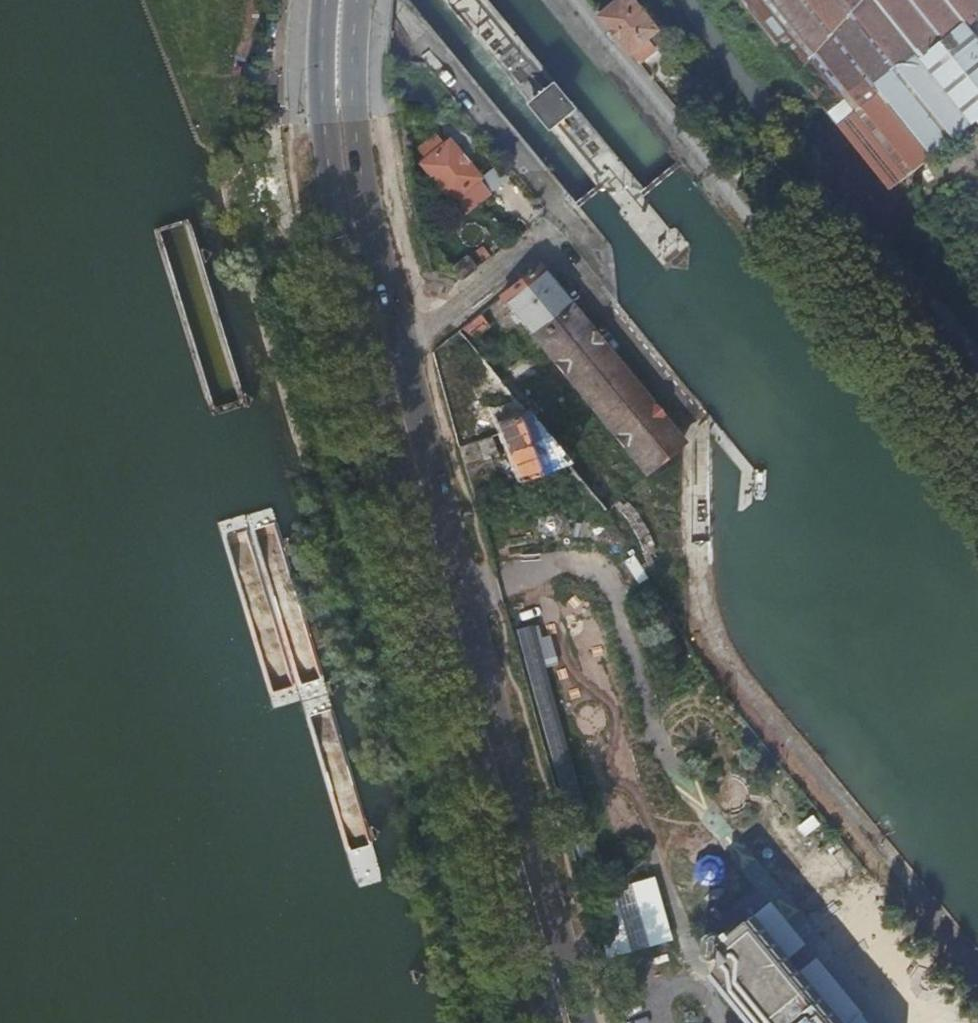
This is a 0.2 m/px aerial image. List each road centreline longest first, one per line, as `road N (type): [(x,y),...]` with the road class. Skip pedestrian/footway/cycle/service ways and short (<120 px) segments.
road 1 (primary): [(329,0),(325,117),(337,212),(553,1022)]
road 2 (primary): [(584,1022),(368,202),(355,111),(359,0)]
road 3 (track): [(686,425),(692,591),(708,637),(793,754),(977,975)]

